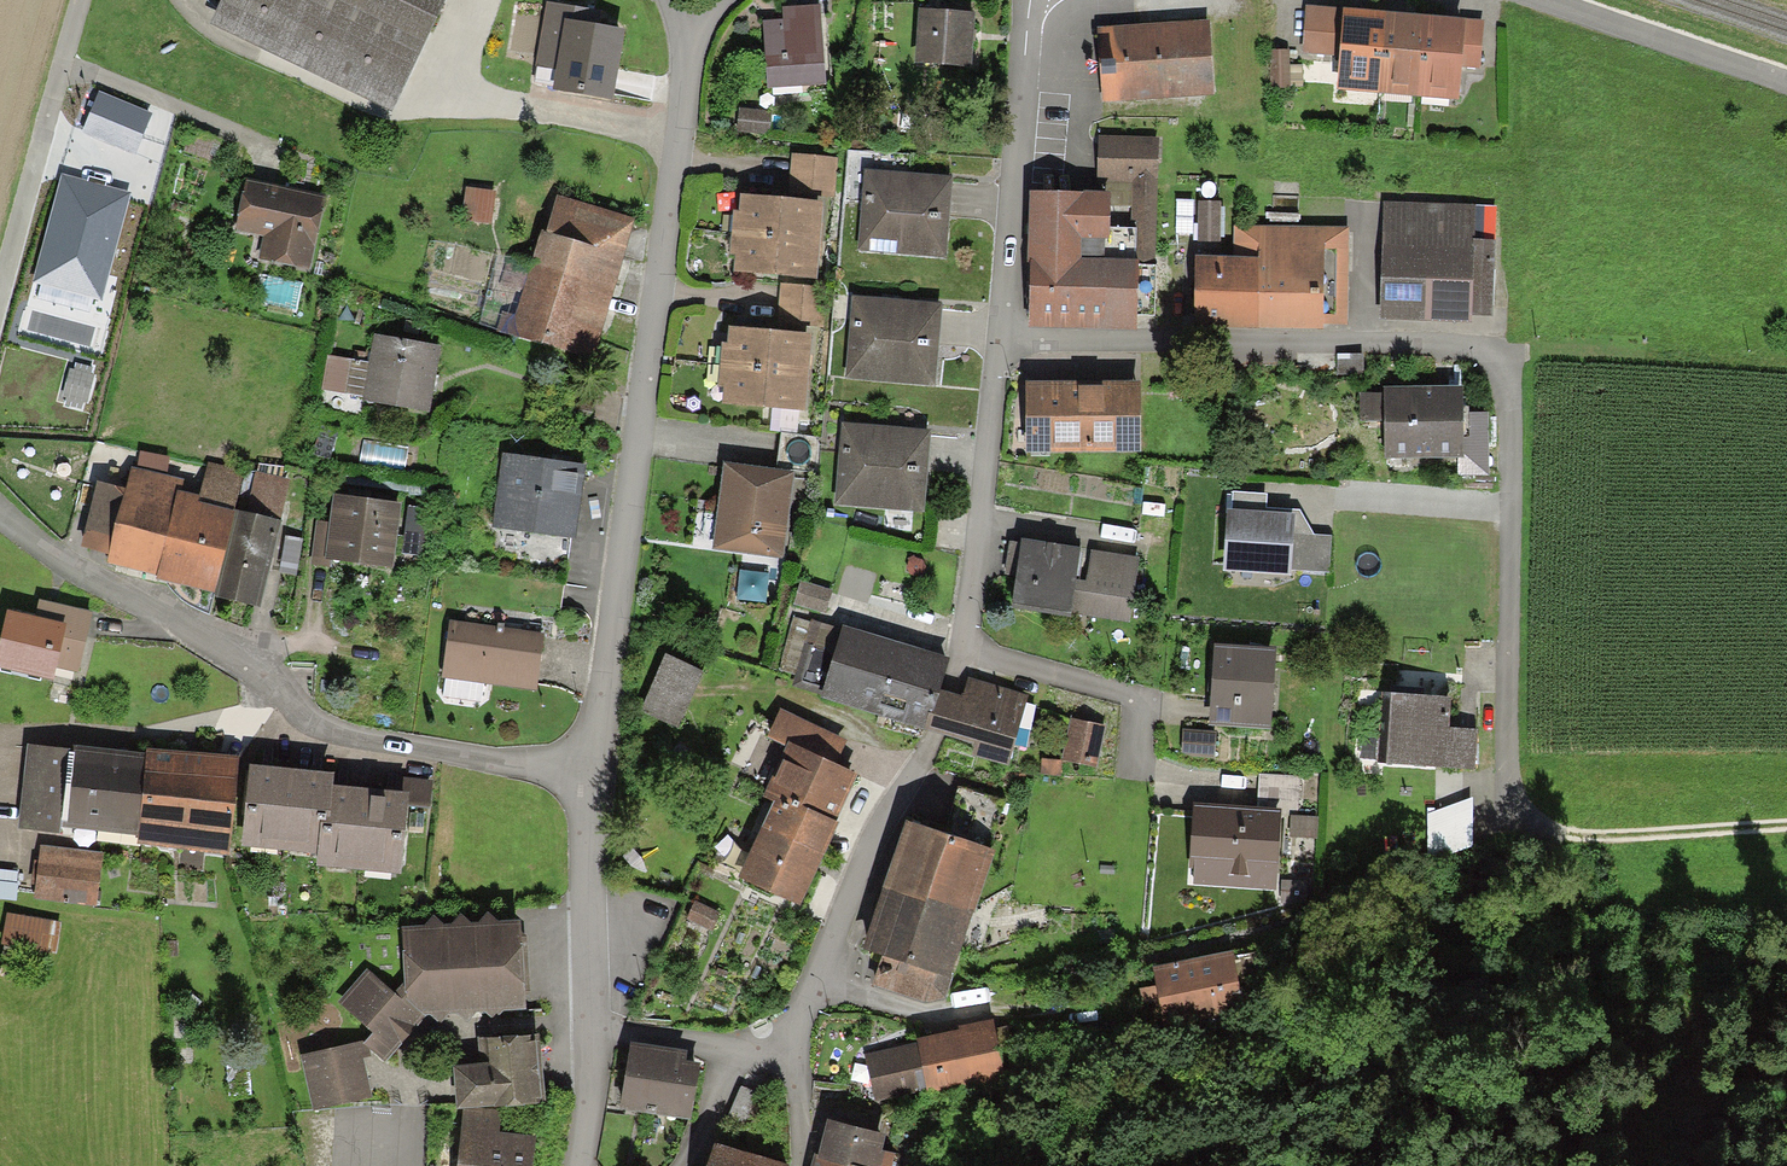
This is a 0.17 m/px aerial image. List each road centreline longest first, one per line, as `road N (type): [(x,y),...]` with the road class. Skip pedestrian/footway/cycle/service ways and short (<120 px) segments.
road 1 (residential): [(1001,337),(1480,349),(1500,359),(1509,375),(1504,788)]
road 2 (residential): [(794,1045),(888,814),(935,722),(959,645),(1001,337)]
road 3 (residential): [(687,34),(592,768)]
road 4 (residential): [(592,768),(541,767),(356,736),(65,558),(0,508)]
road 5 (residential): [(1001,337),(1025,0)]
road 6 (residential): [(0,290),(83,0)]
road 7 (track): [(1519,830),(1546,837),(1786,826)]
road 8 (residential): [(592,768),(589,1033)]
road 9 (unclassified): [(1786,85),(1537,0)]
road 10 (residential): [(589,1033),(728,1050)]
road 11 (residential): [(589,1033),(579,1165)]
road 12 (residential): [(684,1165),(728,1050)]
road 13 (residential): [(794,1045),(799,1165)]

